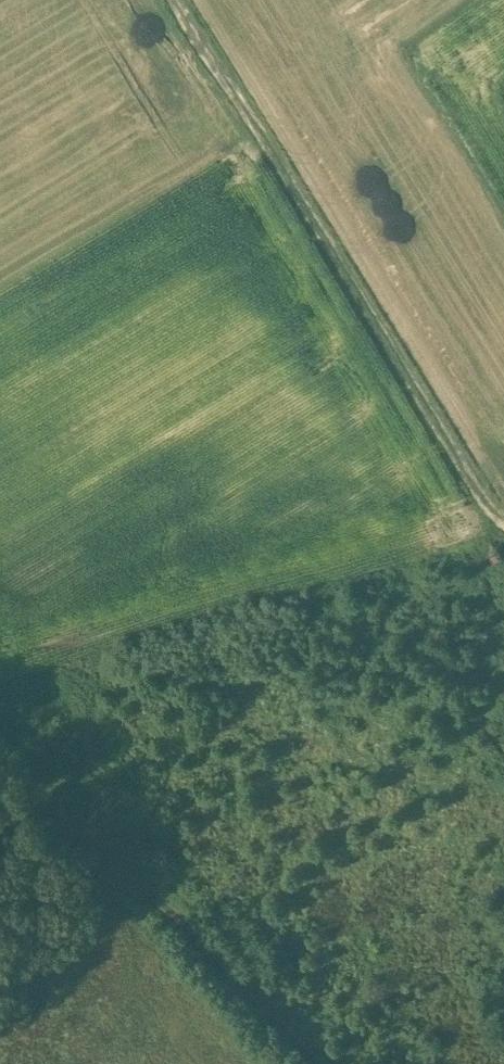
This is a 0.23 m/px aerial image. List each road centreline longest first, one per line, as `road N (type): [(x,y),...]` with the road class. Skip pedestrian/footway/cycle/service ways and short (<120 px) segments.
road 1 (track): [(171,0),(503,530)]
road 2 (track): [(0,682),(503,532)]
road 3 (track): [(0,726),(323,1063)]

